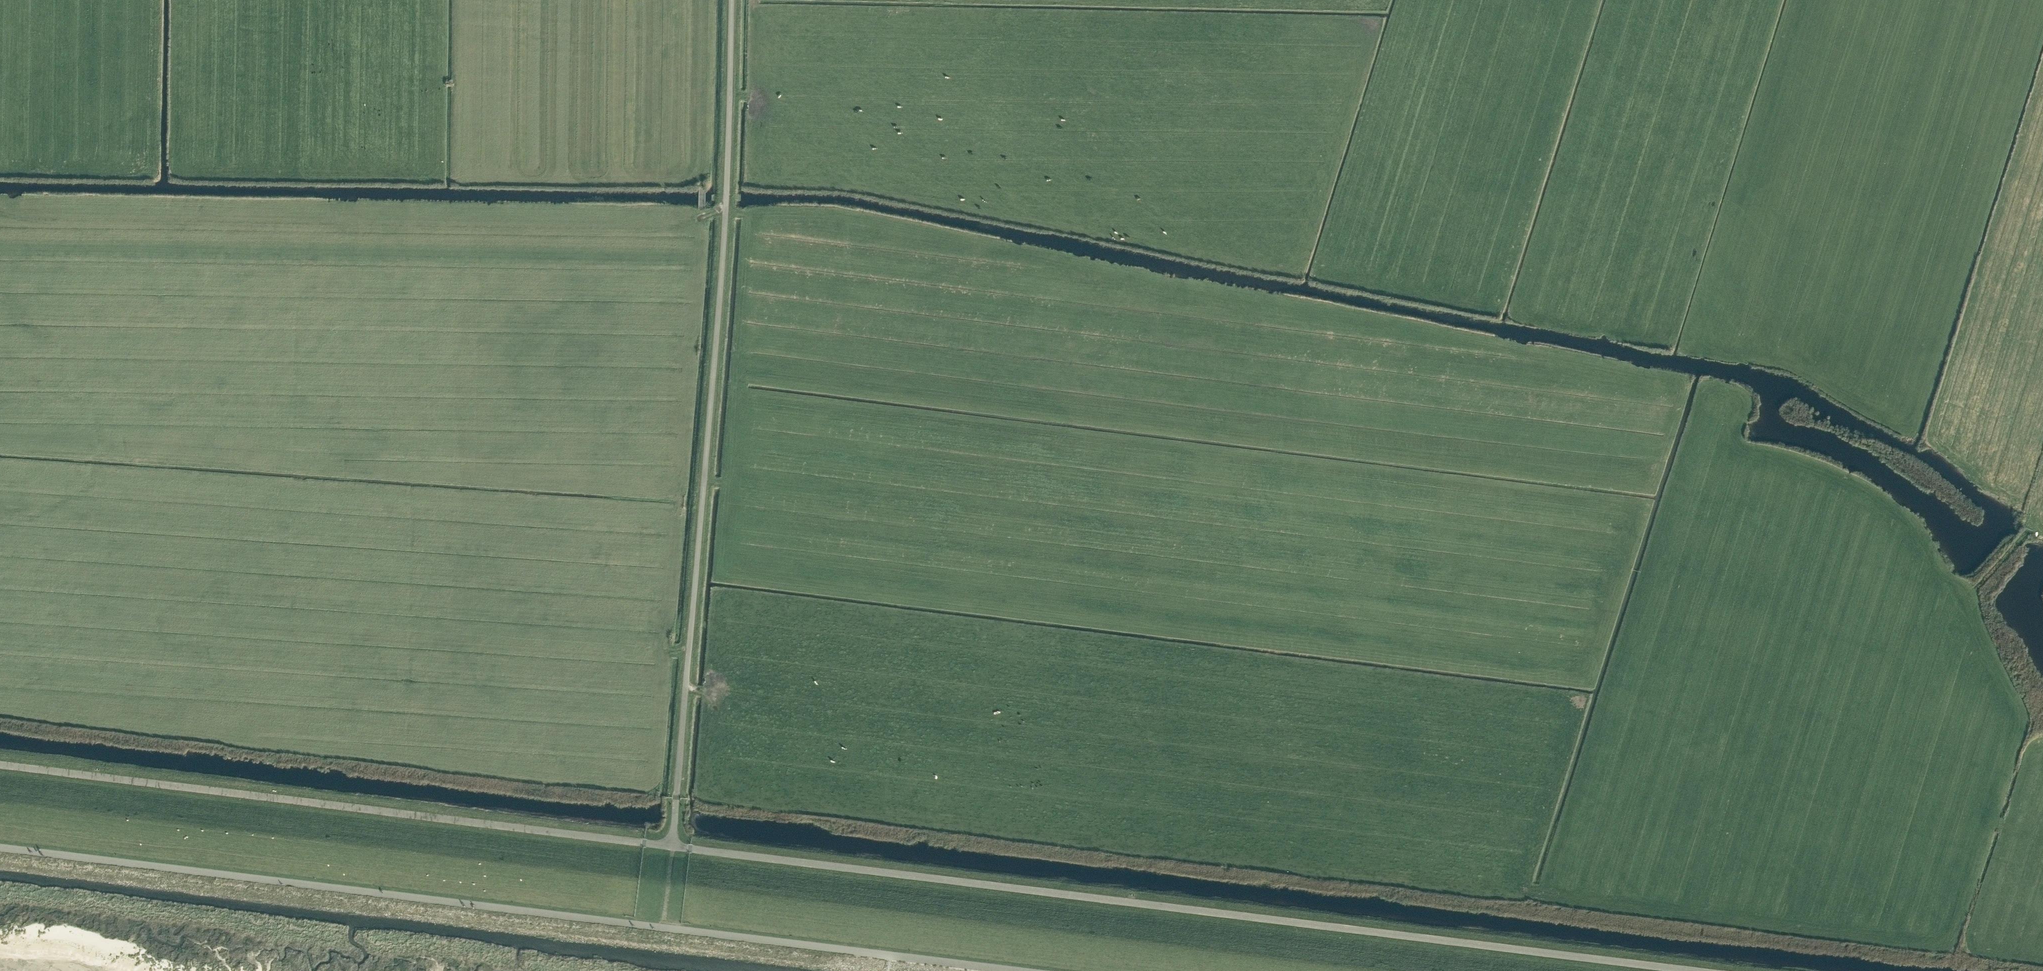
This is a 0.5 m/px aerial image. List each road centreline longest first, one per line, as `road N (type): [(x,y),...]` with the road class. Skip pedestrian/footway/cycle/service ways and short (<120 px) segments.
road 1 (unclassified): [(1661,970),(673,851)]
road 2 (unclassified): [(0,856),(952,970)]
road 3 (unclassified): [(673,851),(727,196),(730,0)]
road 4 (unclassified): [(673,851),(0,769)]

